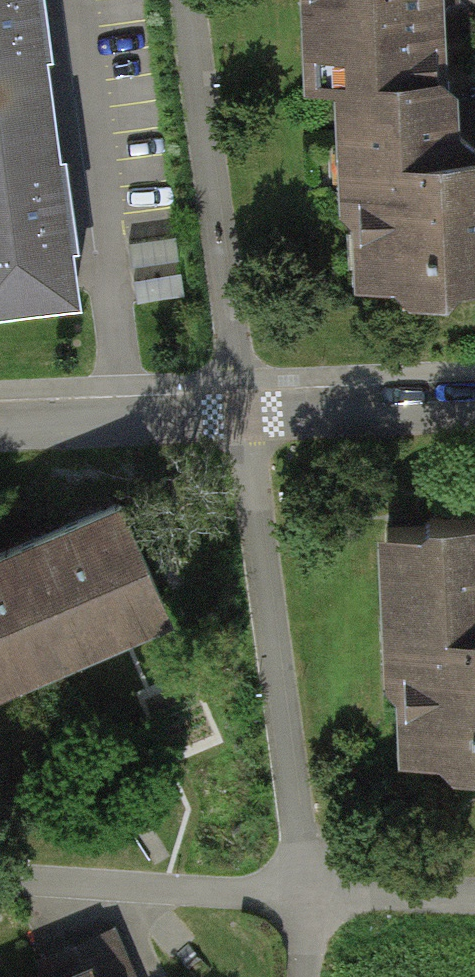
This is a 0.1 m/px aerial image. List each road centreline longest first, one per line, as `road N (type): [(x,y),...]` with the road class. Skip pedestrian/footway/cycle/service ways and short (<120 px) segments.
road 1 (residential): [(305,902),(245,414)]
road 2 (residential): [(245,414),(0,428)]
road 3 (residential): [(474,402),(245,414)]
road 4 (residential): [(305,902),(474,904)]

